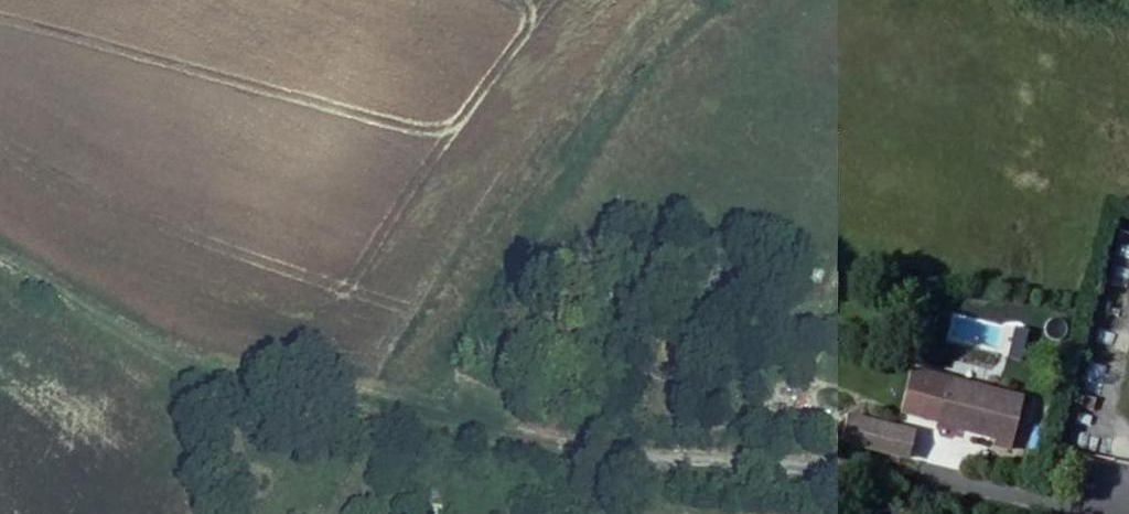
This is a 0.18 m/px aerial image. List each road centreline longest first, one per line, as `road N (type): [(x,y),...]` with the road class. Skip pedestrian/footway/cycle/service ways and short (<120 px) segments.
road 1 (unclassified): [(1103,513),(530,432),(403,400)]
road 2 (track): [(0,251),(185,350),(403,400)]

